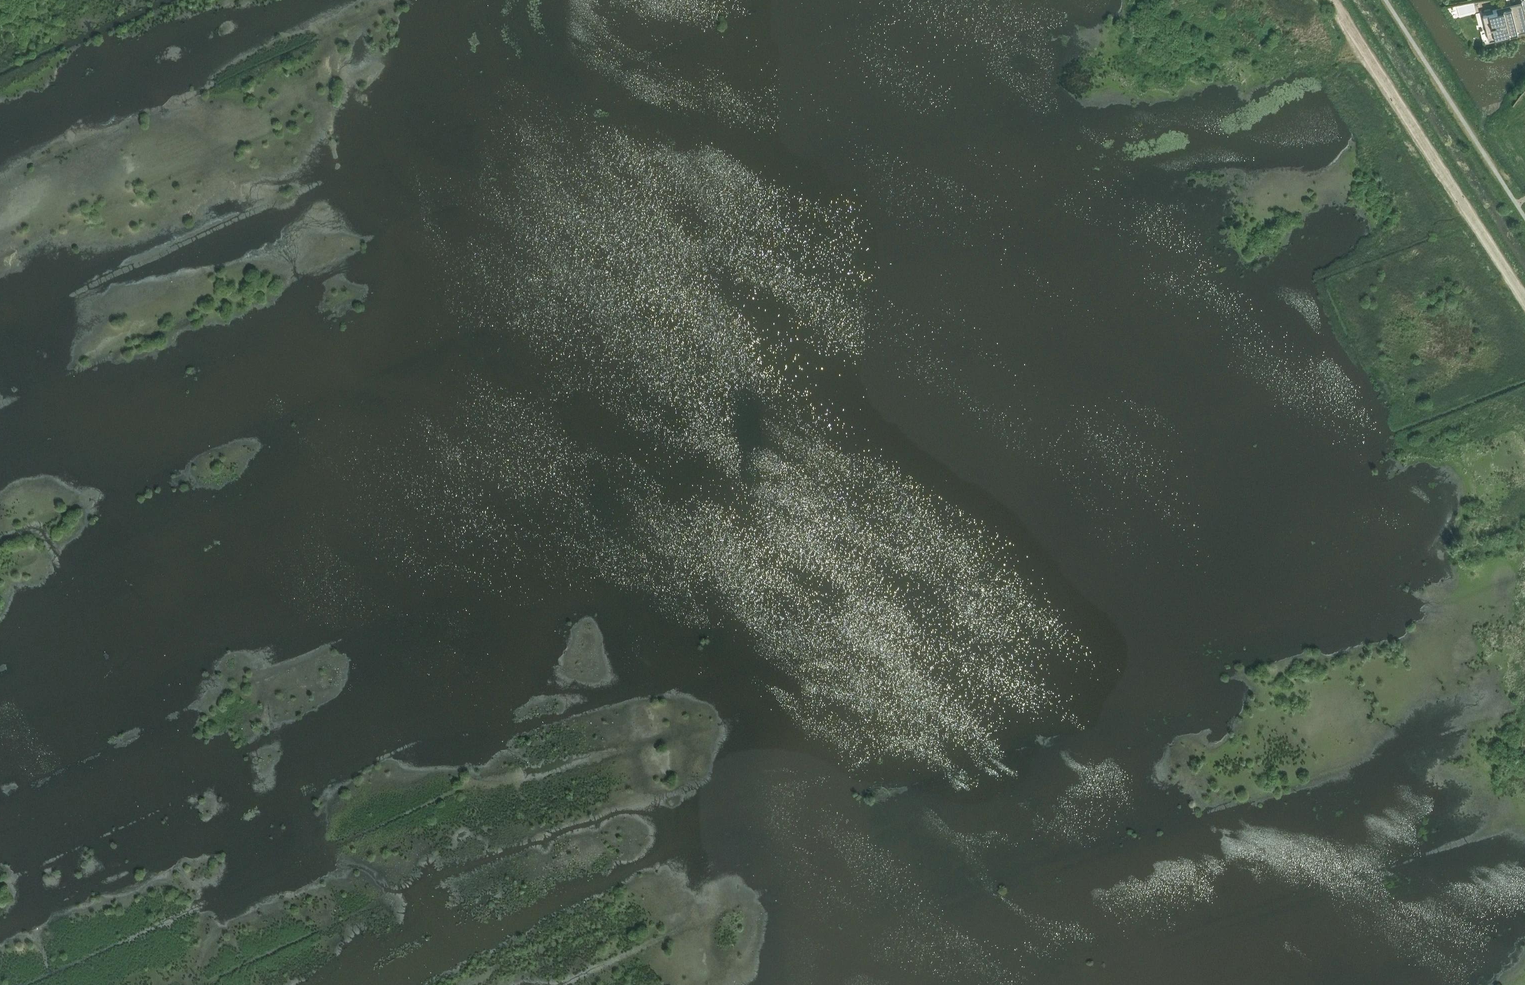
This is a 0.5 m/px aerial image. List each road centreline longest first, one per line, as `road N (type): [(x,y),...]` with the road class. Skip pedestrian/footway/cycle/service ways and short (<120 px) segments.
road 1 (track): [(1524,298),(1332,0)]

